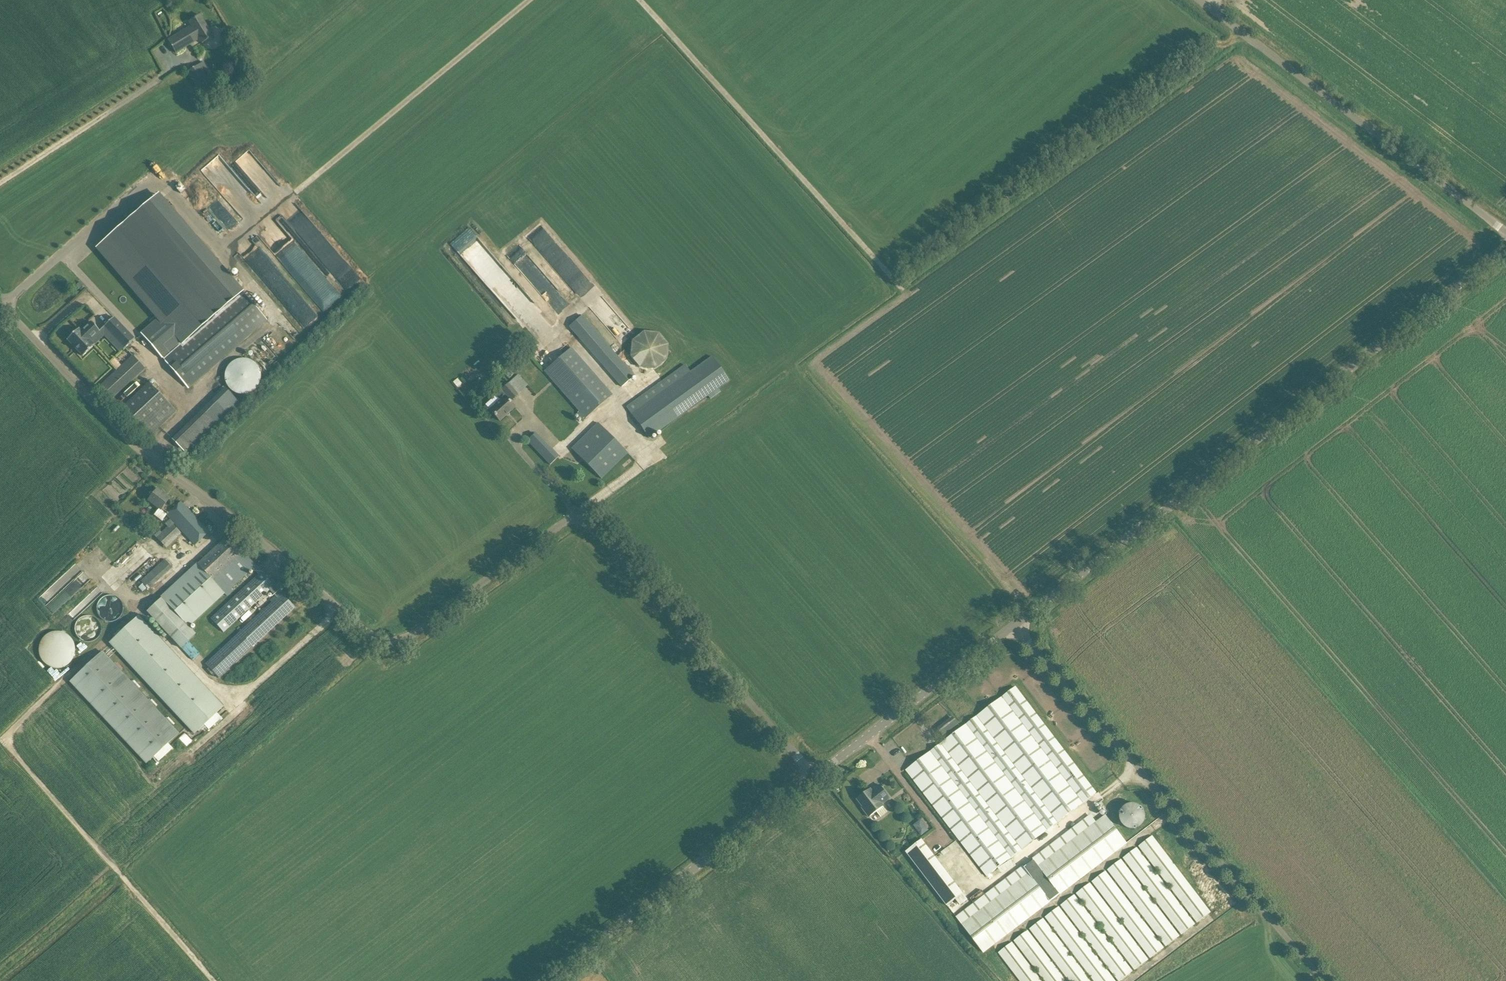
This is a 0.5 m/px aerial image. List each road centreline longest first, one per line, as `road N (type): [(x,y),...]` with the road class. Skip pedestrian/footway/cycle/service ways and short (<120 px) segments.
road 1 (unclassified): [(816,776),(591,517),(578,511),(399,639),(385,637),(139,442),(0,297)]
road 2 (tertiary): [(1014,624),(1505,250)]
road 3 (unclassified): [(1325,980),(1014,624)]
road 4 (track): [(222,252),(533,0)]
road 5 (unclassified): [(1505,231),(1199,0)]
road 6 (track): [(640,0),(889,275)]
road 7 (tertiary): [(542,980),(816,776)]
road 8 (tertiary): [(816,776),(1014,624)]
road 9 (unclassified): [(0,169),(179,57)]

